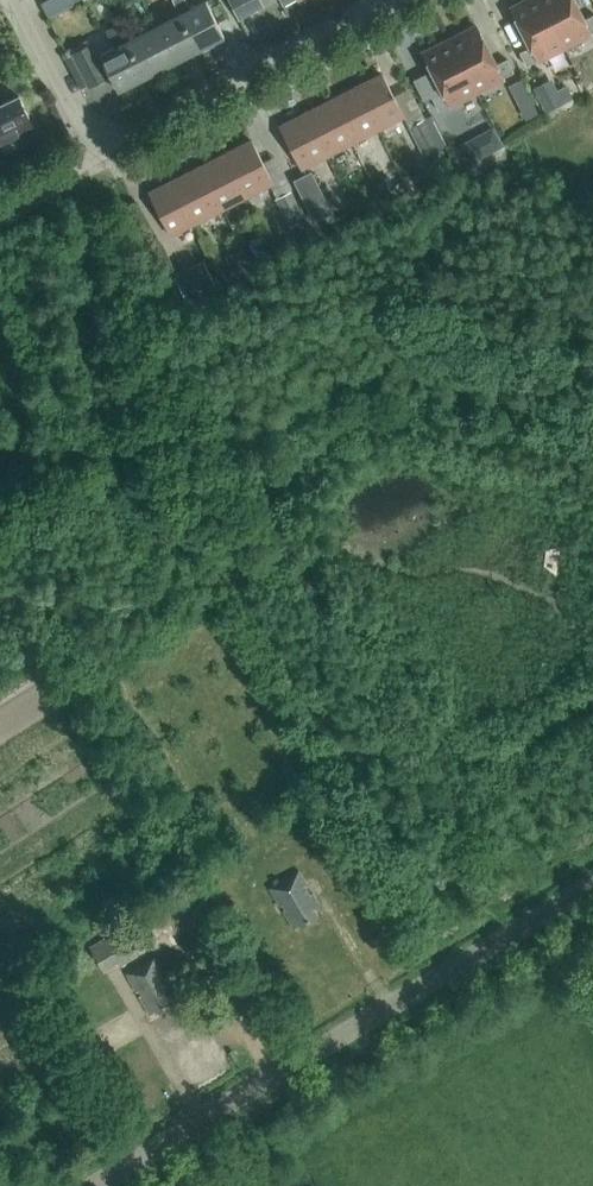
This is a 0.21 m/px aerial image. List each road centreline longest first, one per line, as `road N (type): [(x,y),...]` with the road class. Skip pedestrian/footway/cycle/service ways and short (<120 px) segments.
road 1 (unclassified): [(95,1185),(592,885)]
road 2 (unclassified): [(85,147),(371,0)]
road 3 (unclassified): [(85,147),(13,0)]

